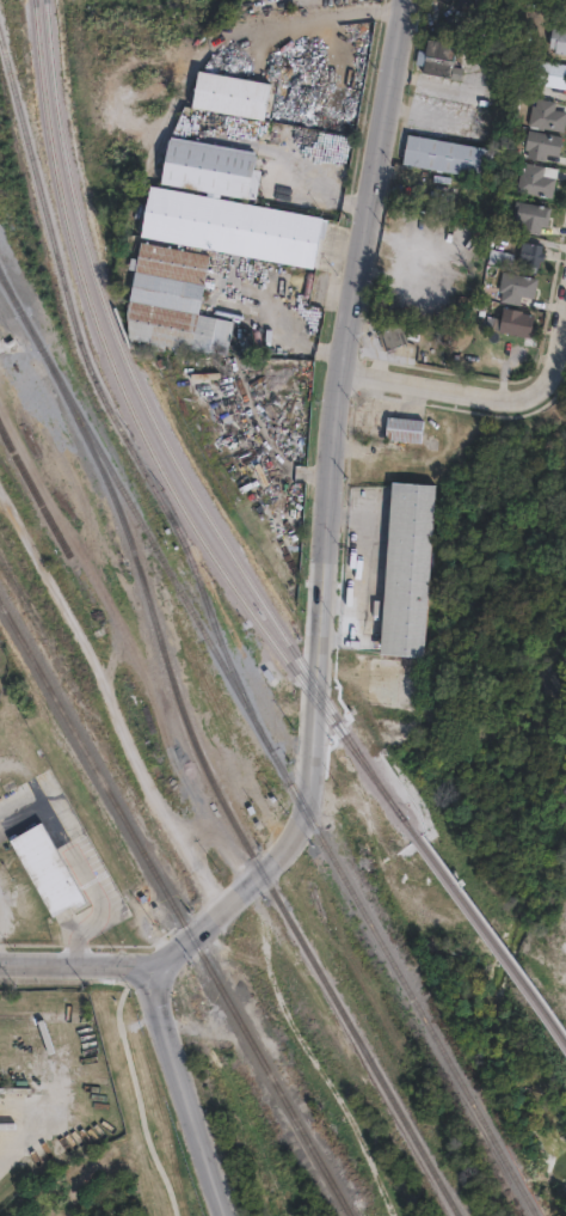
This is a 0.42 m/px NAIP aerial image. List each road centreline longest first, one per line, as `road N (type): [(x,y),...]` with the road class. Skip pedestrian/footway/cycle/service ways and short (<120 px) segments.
road 1 (secondary): [(315,638),(334,413),(406,0)]
road 2 (residential): [(512,397),(484,713)]
road 3 (residential): [(218,1215),(149,971)]
road 4 (residential): [(340,377),(535,401),(565,391)]
road 5 (secondary): [(149,971),(263,873),(304,811)]
road 6 (secondary): [(304,811),(315,638)]

